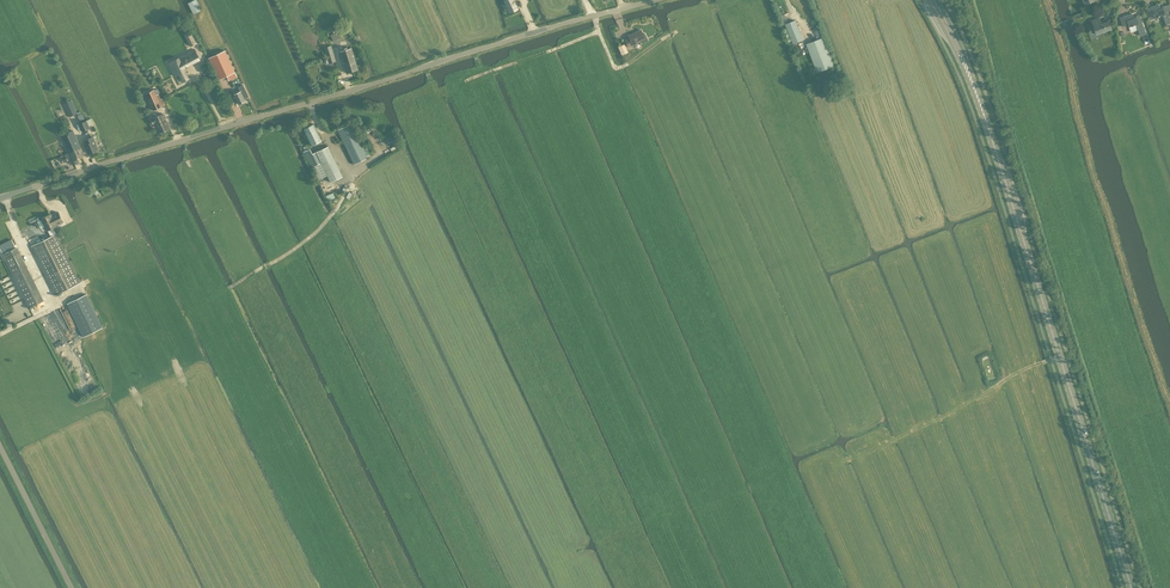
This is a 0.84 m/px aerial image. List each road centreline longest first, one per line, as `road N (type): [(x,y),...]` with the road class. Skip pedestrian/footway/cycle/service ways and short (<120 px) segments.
road 1 (unclassified): [(0,198),(658,0)]
road 2 (primary): [(1132,587),(990,134)]
road 3 (track): [(351,176),(313,235),(228,288)]
road 4 (unclassified): [(72,587),(0,446)]
road 5 (primary): [(927,0),(990,134)]
road 6 (primary): [(990,134),(937,0)]
road 7 (track): [(599,31),(466,80)]
road 8 (track): [(594,16),(616,67),(677,32)]

